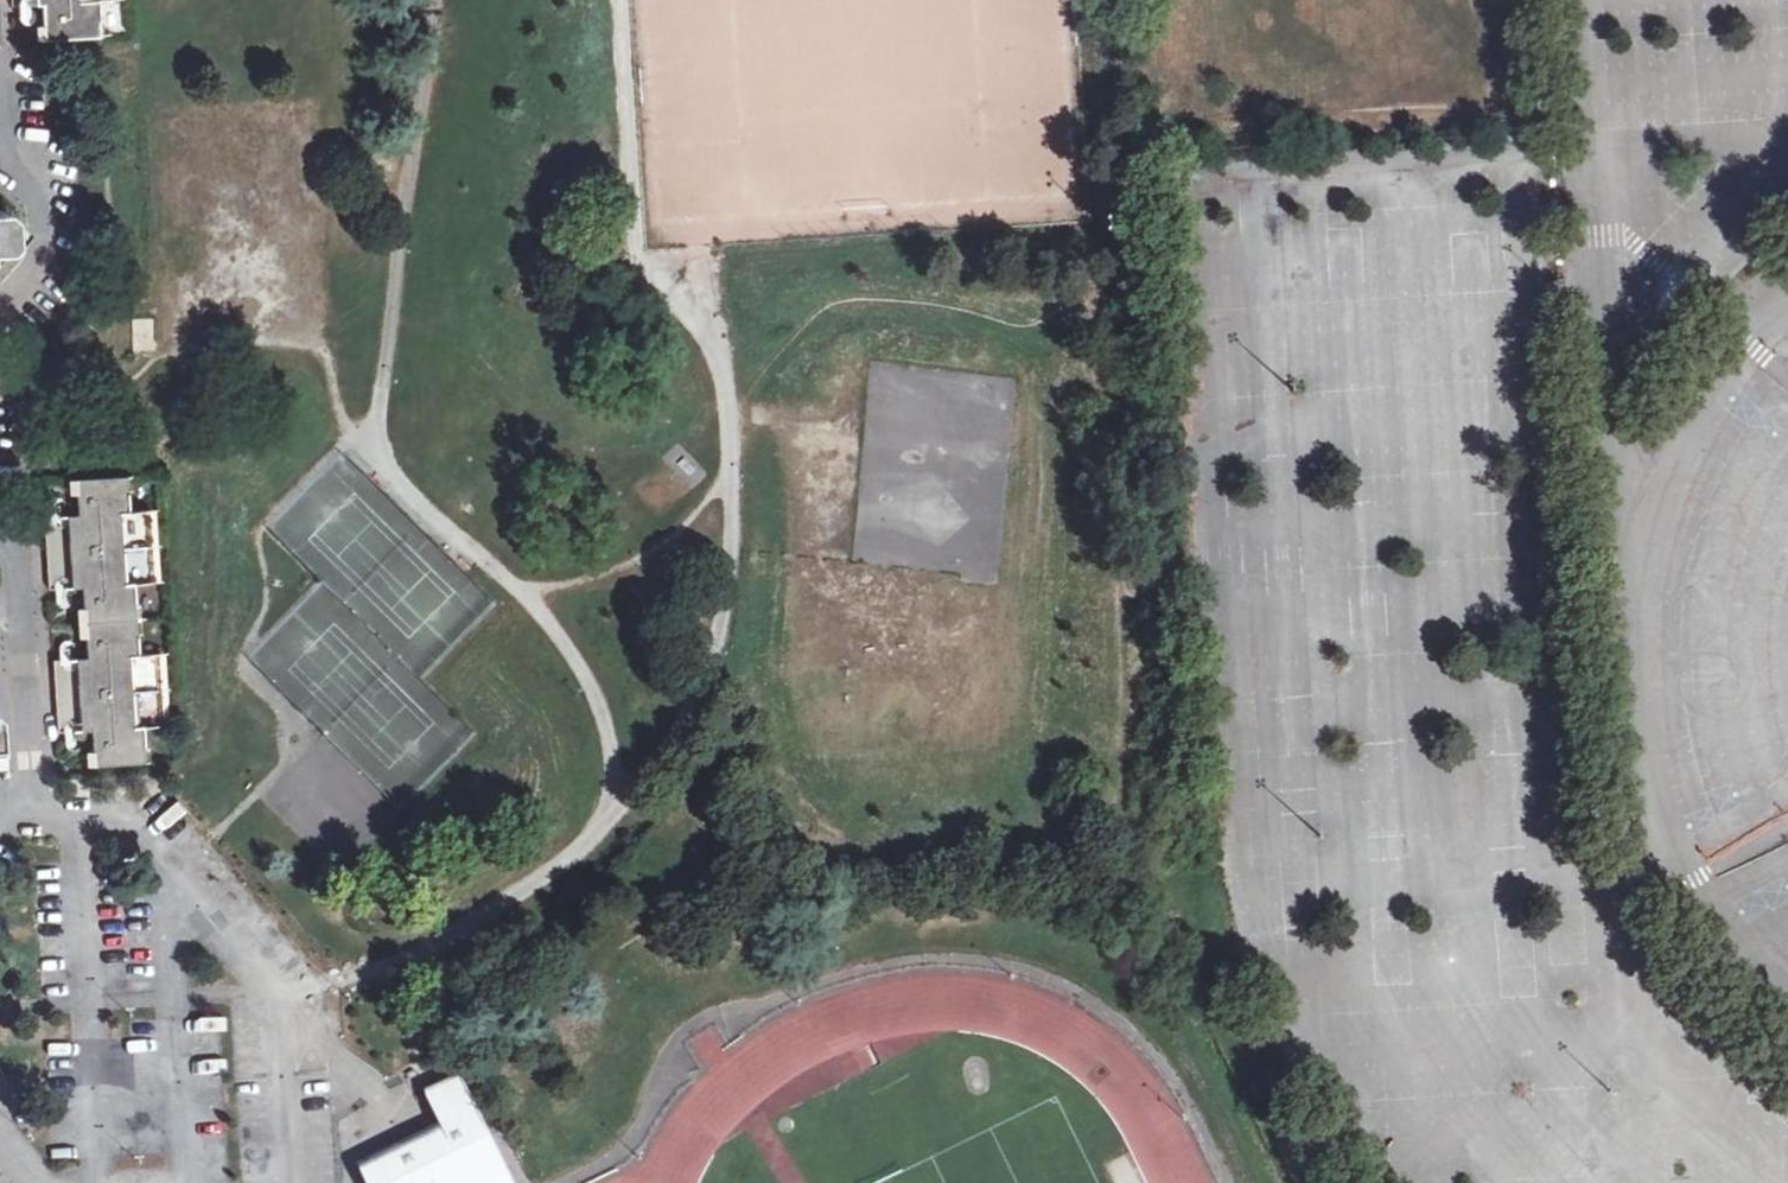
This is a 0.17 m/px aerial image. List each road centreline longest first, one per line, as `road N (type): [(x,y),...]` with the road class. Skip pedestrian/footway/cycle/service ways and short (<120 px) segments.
road 1 (residential): [(0,527),(11,539),(27,786),(0,815)]
road 2 (residential): [(0,94),(2,126),(35,149),(39,241),(0,289)]

